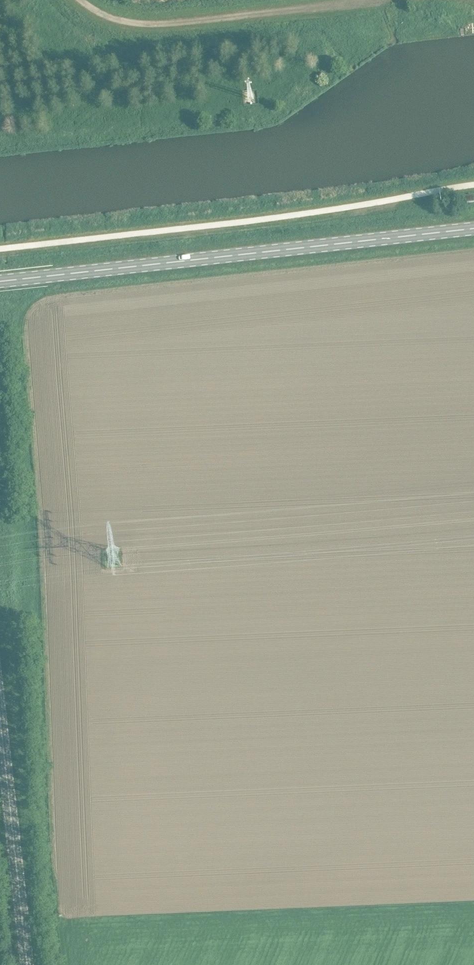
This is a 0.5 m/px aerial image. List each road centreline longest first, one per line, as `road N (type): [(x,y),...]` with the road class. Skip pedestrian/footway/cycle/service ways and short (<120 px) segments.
road 1 (primary): [(0,282),(473,229)]
road 2 (secondary): [(27,964),(0,717)]

